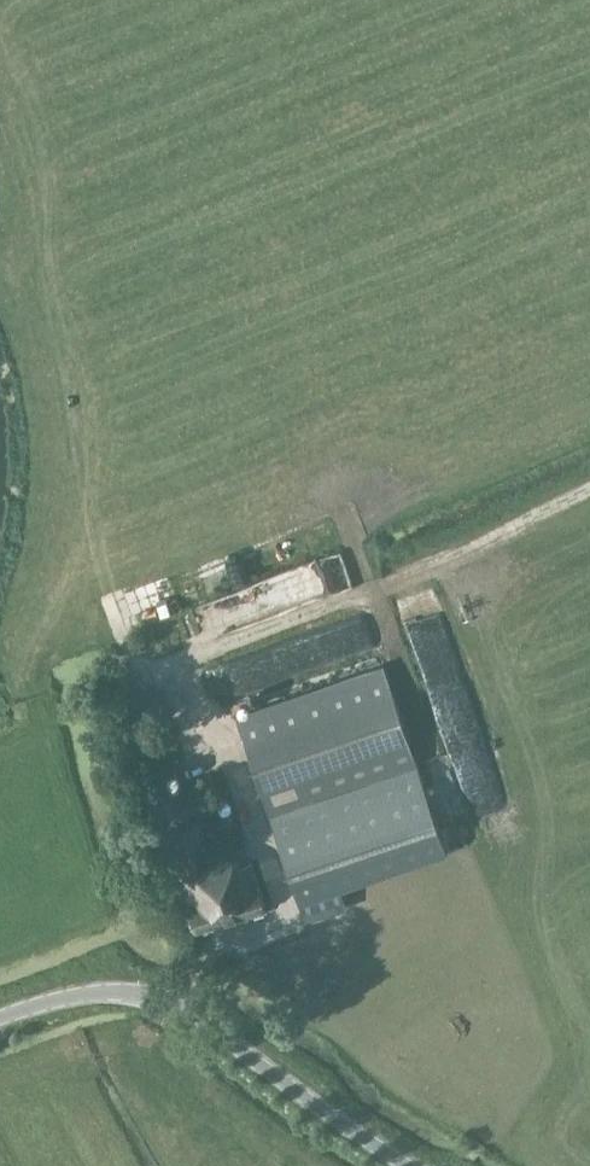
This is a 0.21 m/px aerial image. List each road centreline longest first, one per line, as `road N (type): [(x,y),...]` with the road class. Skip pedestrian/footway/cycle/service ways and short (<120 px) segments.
road 1 (unclassified): [(411,1165),(186,1011),(156,1000),(91,993),(0,1020)]

